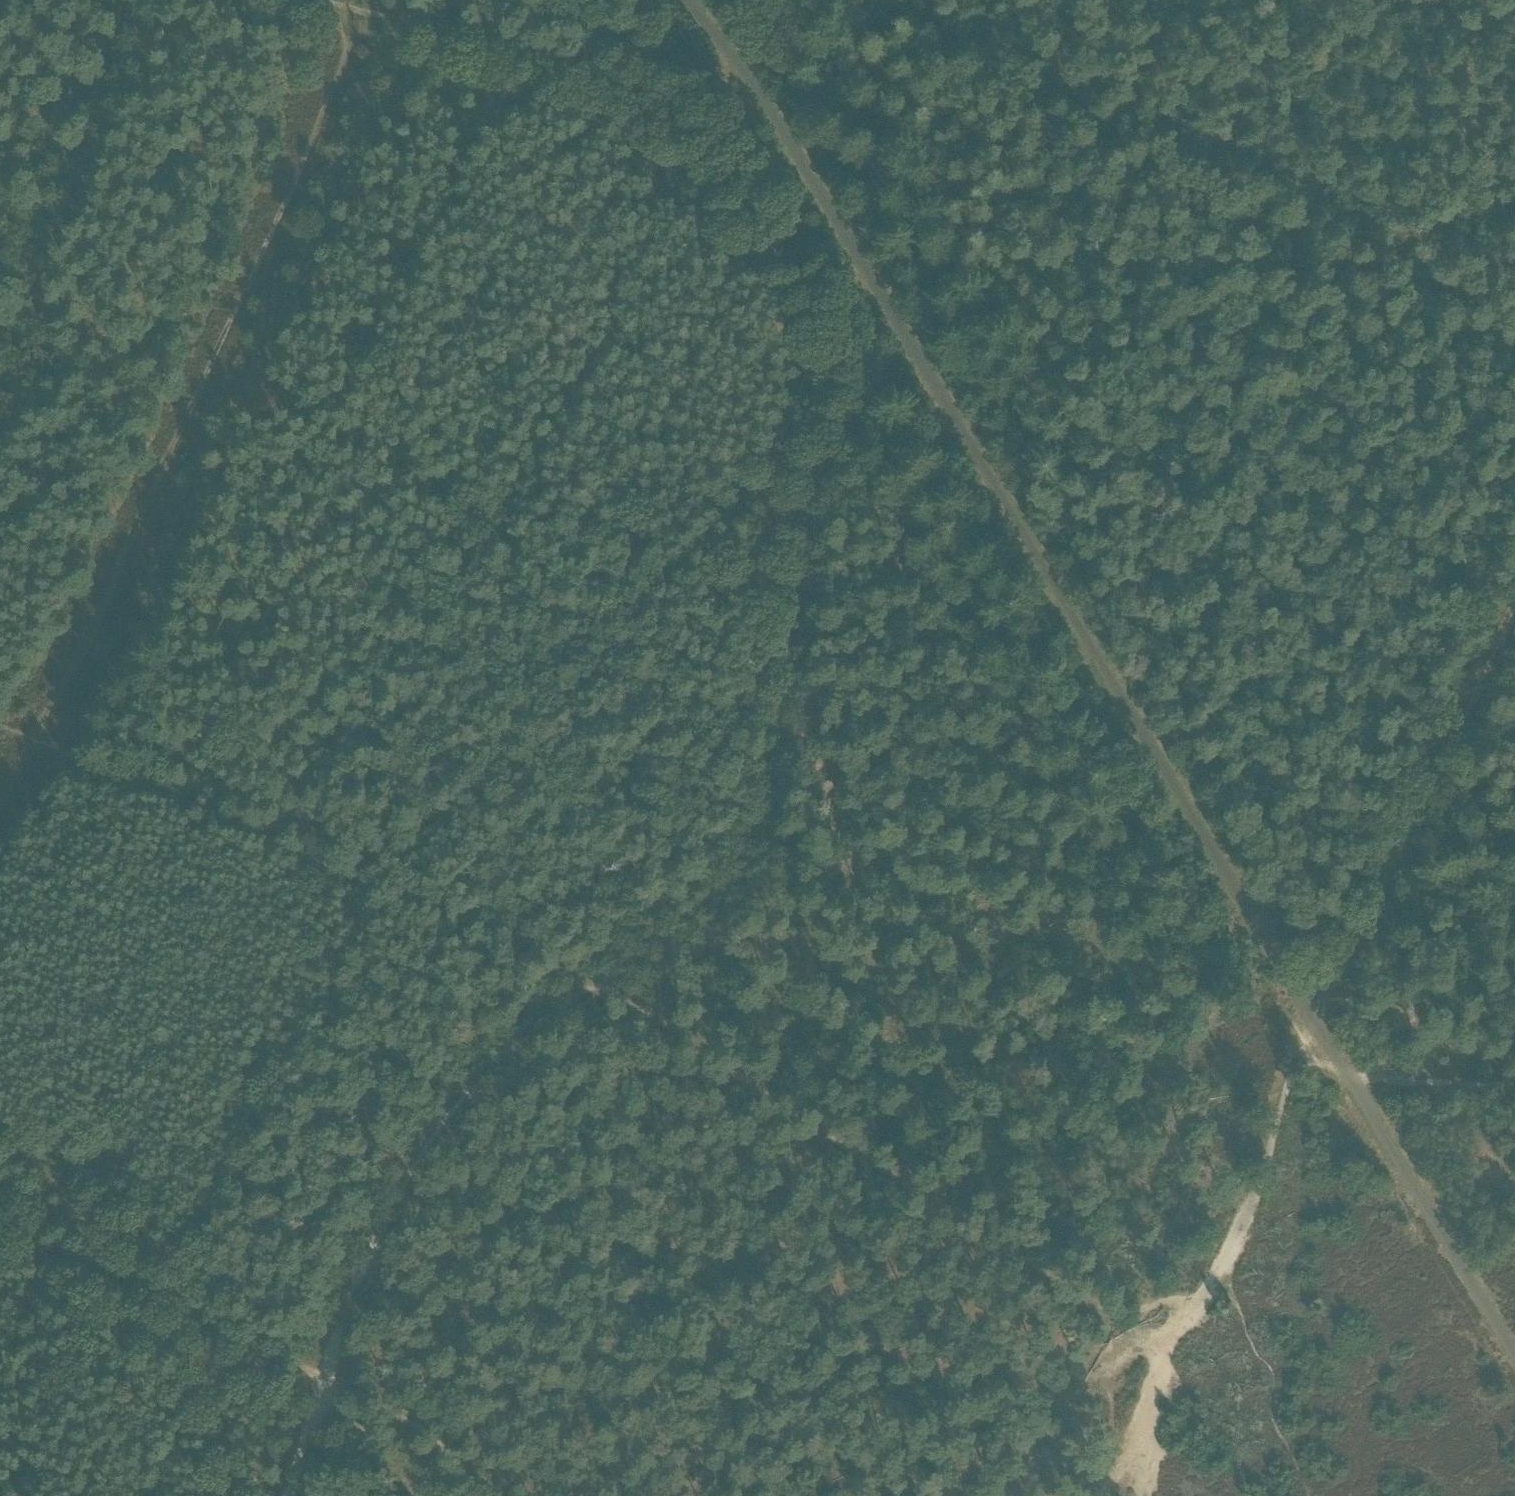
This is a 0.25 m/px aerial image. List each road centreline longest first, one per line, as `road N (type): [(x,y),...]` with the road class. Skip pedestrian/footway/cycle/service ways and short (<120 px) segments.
road 1 (track): [(1319,1021),(919,353),(756,104),(677,0)]
road 2 (track): [(37,744),(356,3)]
road 3 (track): [(294,1495),(326,1370),(433,1138),(506,1057),(607,975)]
road 4 (track): [(1150,1495),(1187,1348),(1231,1291),(1268,1218),(1290,1089),(1319,1021)]
road 5 (track): [(1514,1351),(1425,1217),(1349,1073)]

